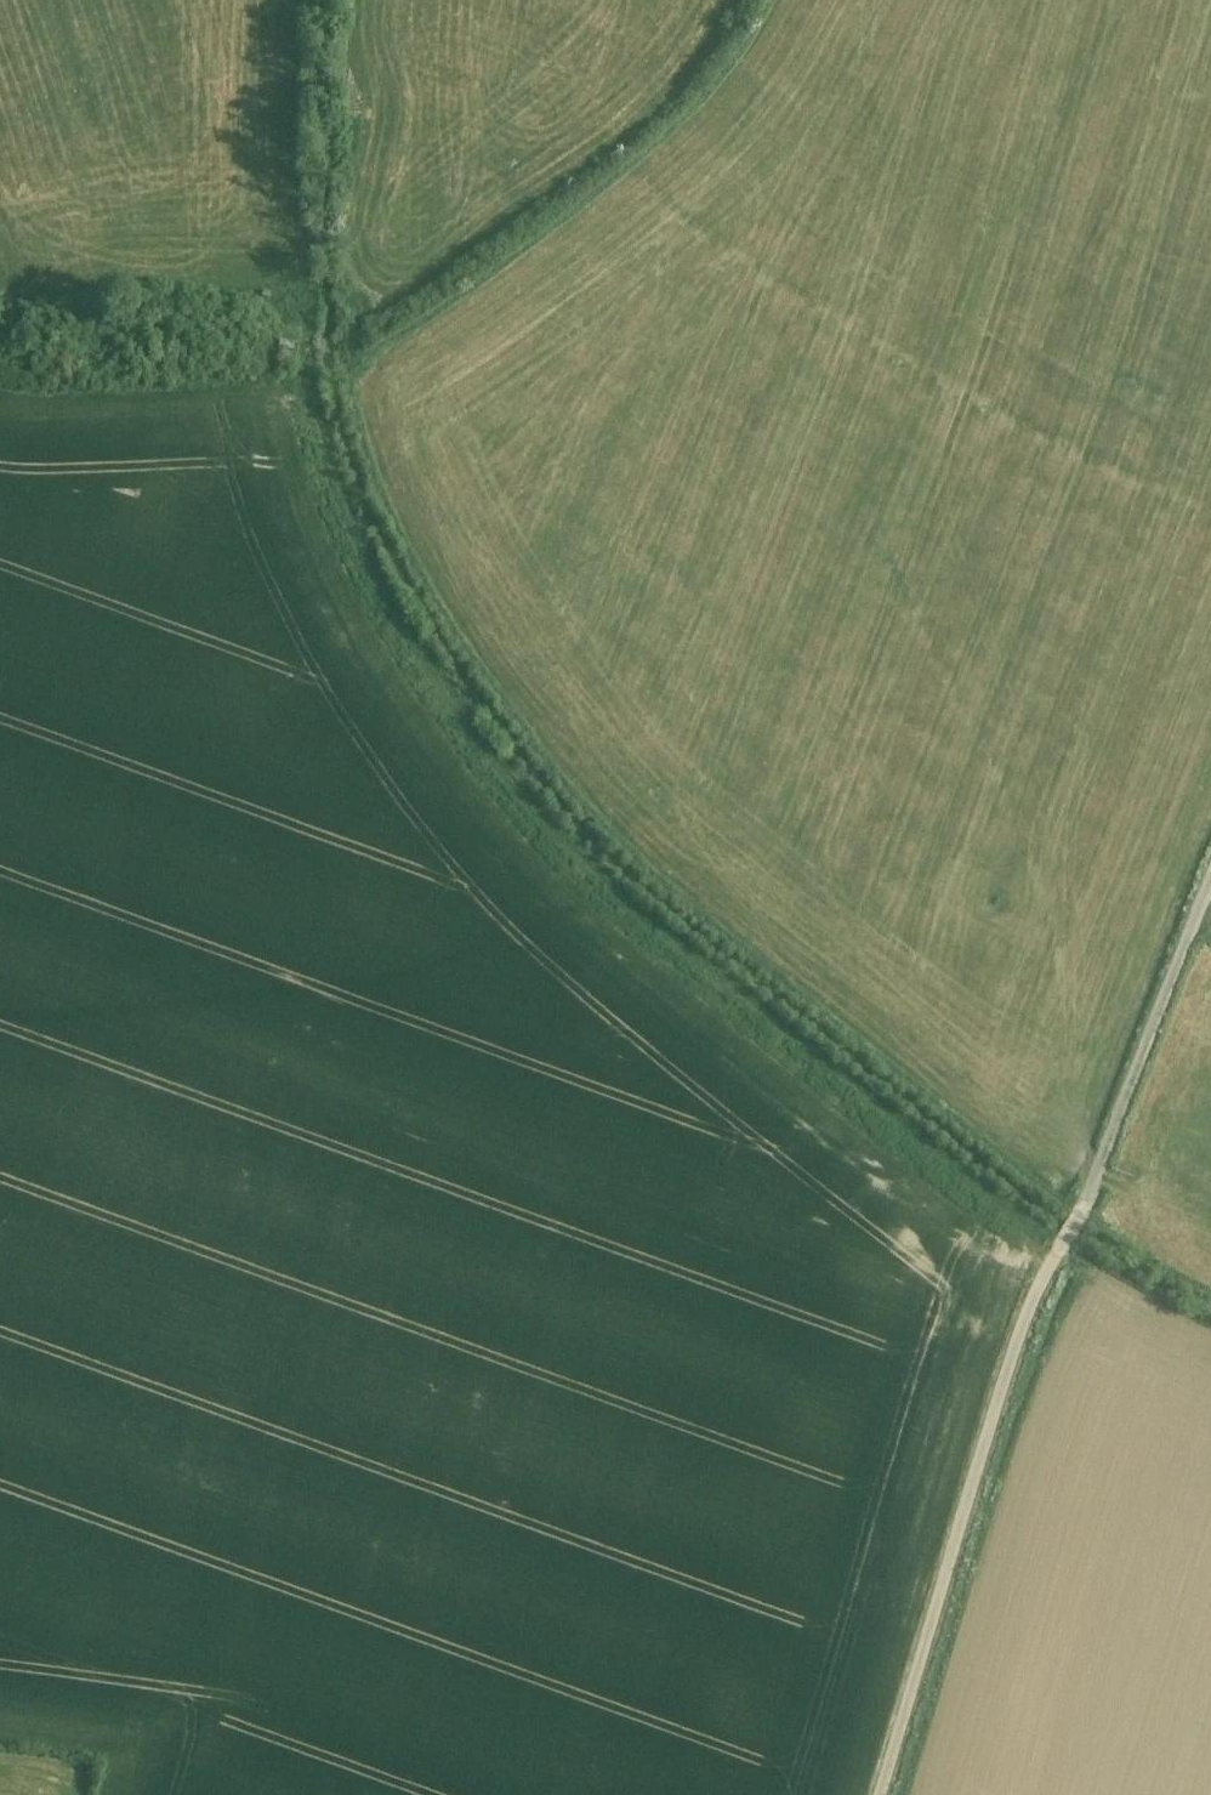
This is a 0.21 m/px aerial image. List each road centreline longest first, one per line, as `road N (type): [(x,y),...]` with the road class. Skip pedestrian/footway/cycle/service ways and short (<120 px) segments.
road 1 (track): [(1210,889),(1084,1210),(1028,1327),(880,1794)]

